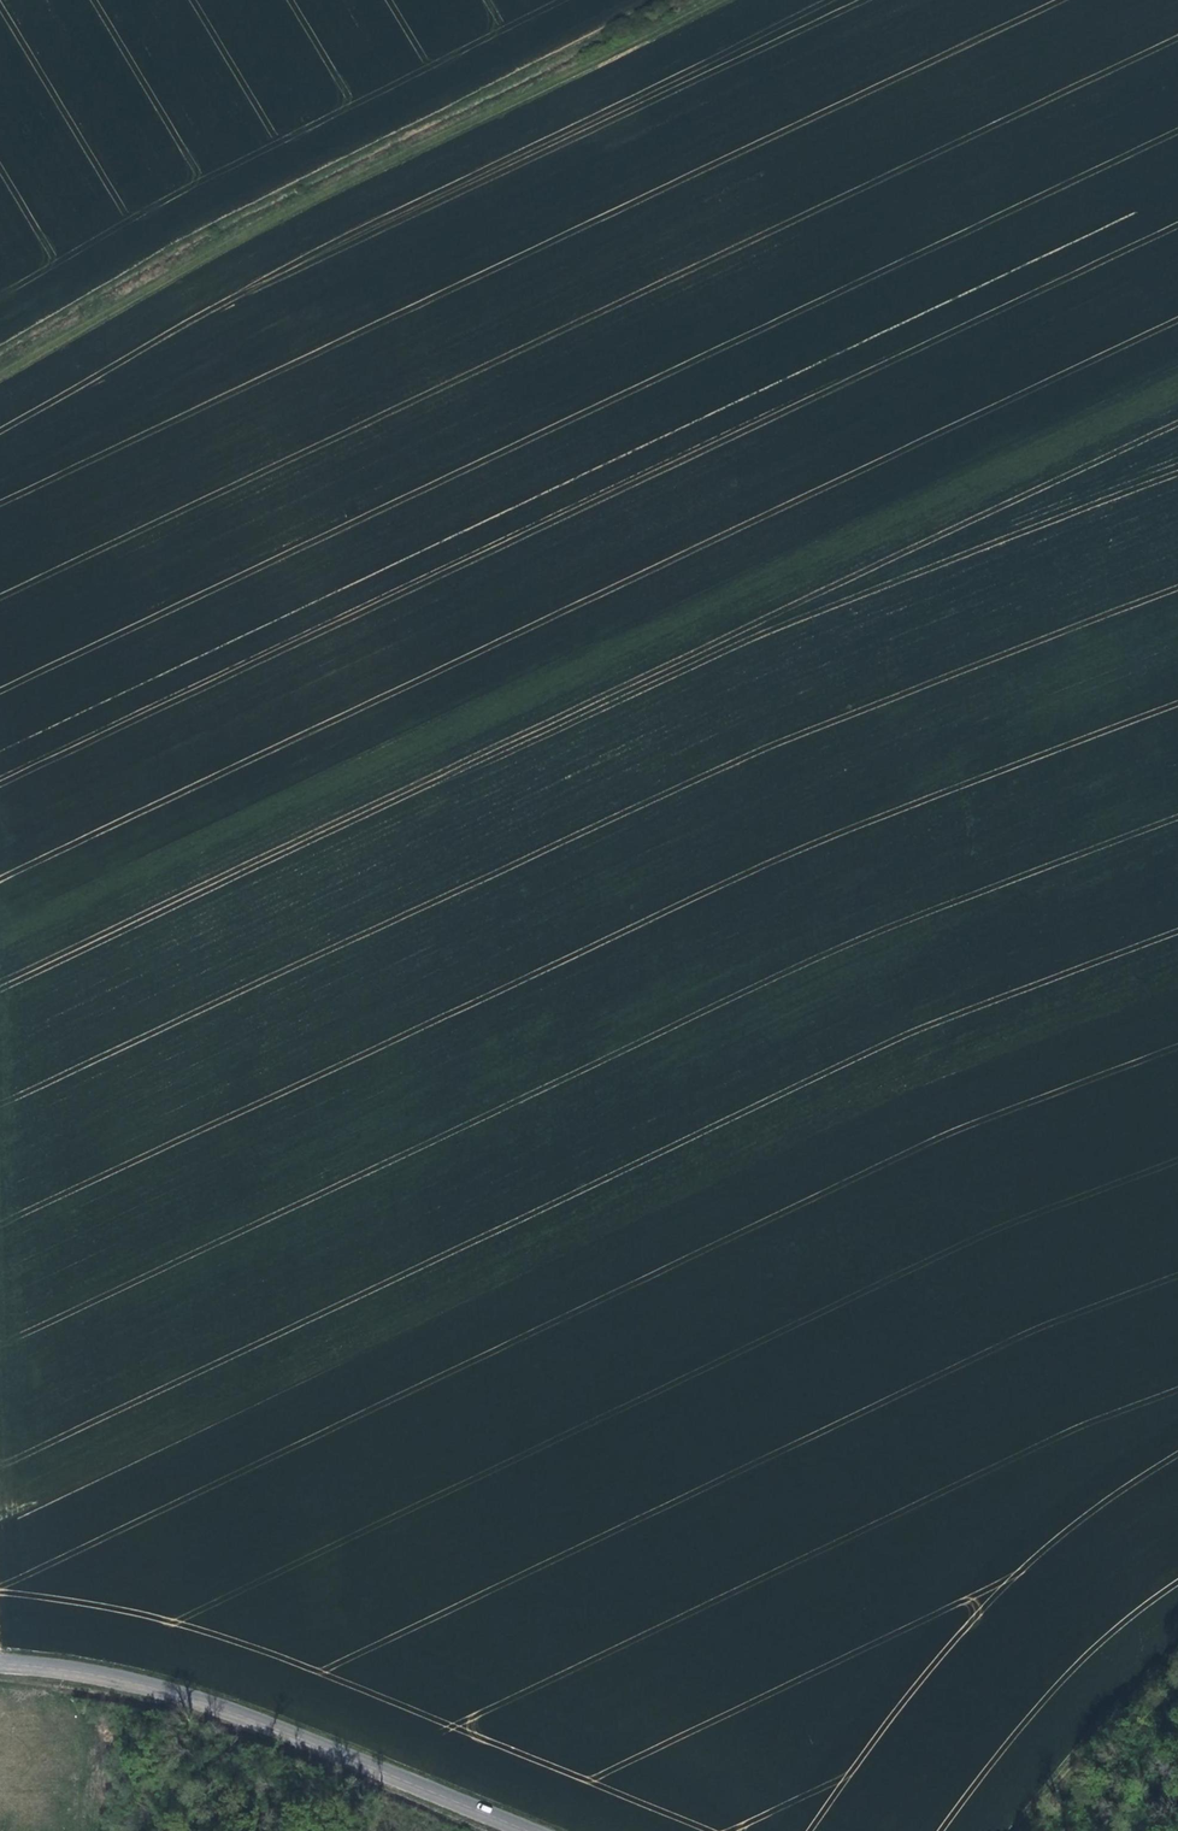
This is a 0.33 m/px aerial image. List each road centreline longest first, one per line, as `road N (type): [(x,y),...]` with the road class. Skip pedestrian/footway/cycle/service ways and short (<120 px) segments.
road 1 (track): [(725,0),(189,263),(0,374)]
road 2 (secondary): [(0,1664),(99,1676),(195,1700),(528,1830)]
road 3 (track): [(1016,1830),(1091,1734),(1177,1653)]

